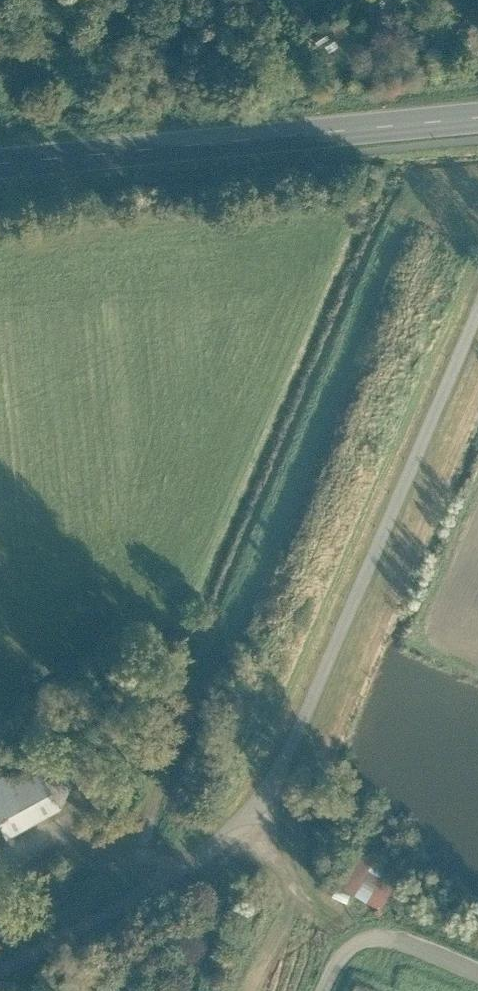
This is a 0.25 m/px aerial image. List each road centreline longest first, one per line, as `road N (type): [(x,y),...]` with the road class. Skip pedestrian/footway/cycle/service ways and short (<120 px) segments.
road 1 (unclassified): [(477,314),(258,824),(0,974)]
road 2 (secondary): [(0,160),(429,119)]
road 3 (track): [(258,824),(192,990)]

